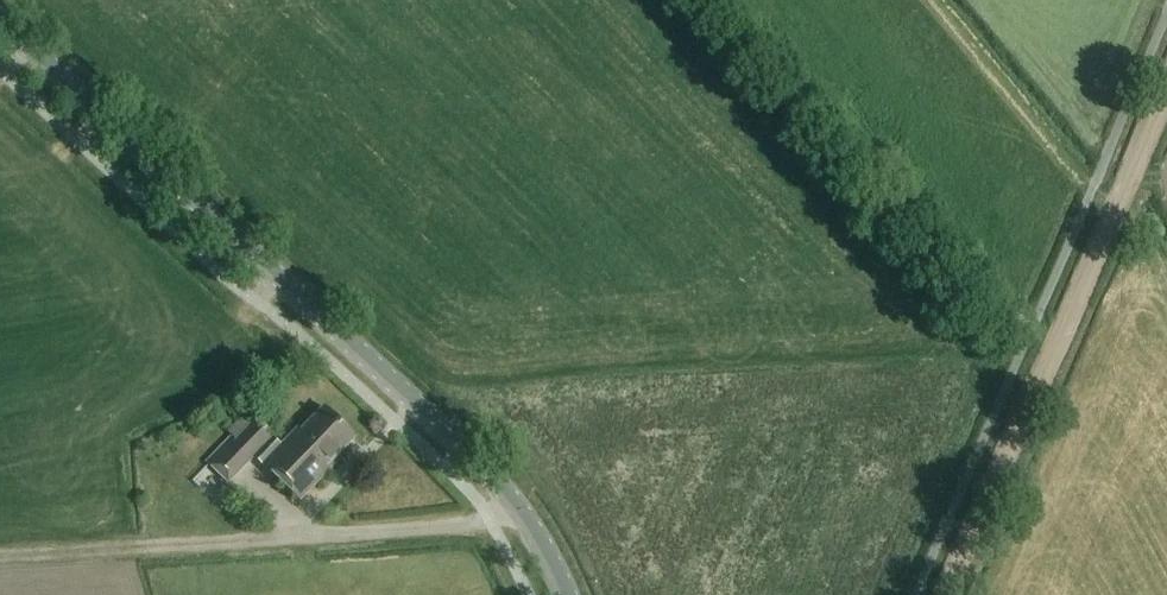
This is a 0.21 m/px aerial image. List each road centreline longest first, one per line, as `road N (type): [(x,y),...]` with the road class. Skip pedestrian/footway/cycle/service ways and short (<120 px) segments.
road 1 (tertiary): [(566,594),(539,539),(489,473),(0,20)]
road 2 (track): [(947,594),(1166,88)]
road 3 (track): [(491,522),(0,556)]

